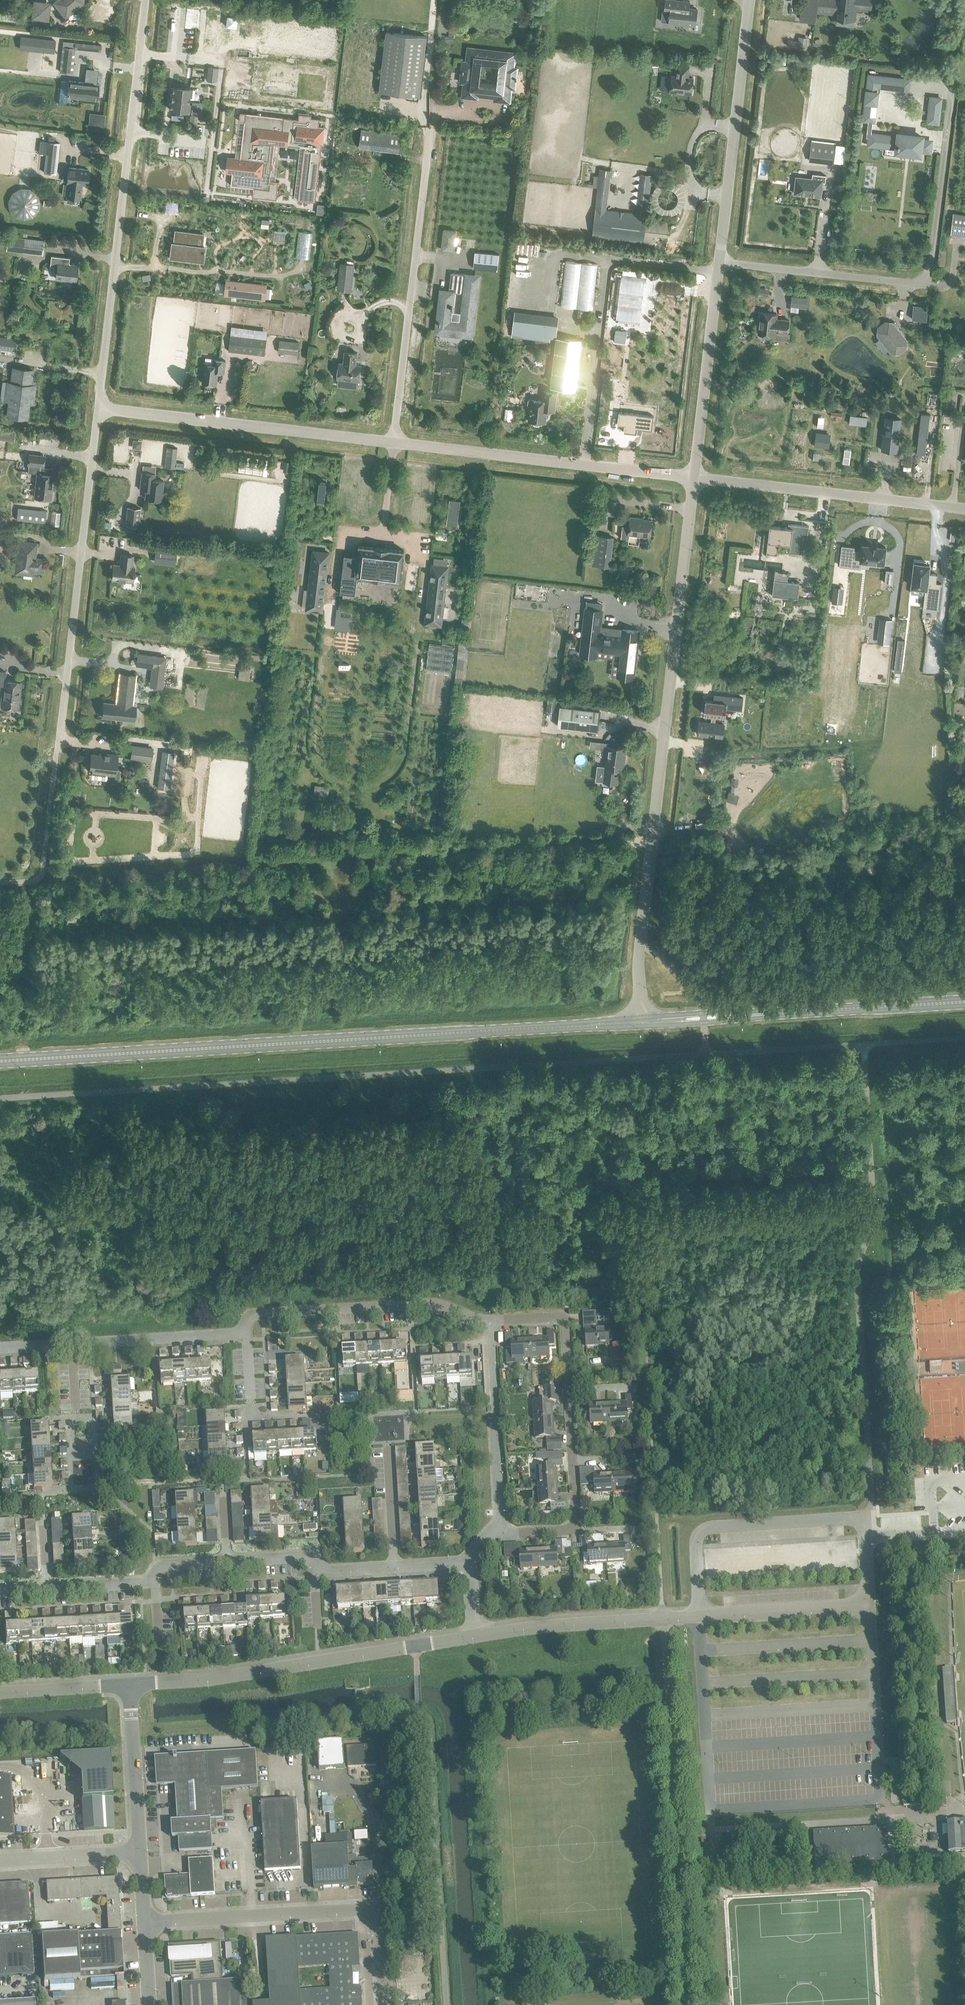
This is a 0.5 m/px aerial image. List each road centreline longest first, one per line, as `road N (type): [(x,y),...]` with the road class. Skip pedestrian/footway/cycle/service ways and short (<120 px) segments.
road 1 (residential): [(639,1016),(693,478)]
road 2 (tertiary): [(0,1060),(504,1030)]
road 3 (residential): [(100,408),(144,0)]
road 4 (track): [(832,168),(803,159),(805,95),(791,69),(766,70),(748,241),(809,249),(810,238),(822,239)]
road 5 (residential): [(952,94),(922,280),(719,263)]
road 6 (residential): [(129,1685),(476,1634)]
road 7 (residential): [(58,750),(100,408)]
road 8 (residential): [(384,2004),(378,1926),(364,1909),(144,1921)]
road 9 (residential): [(394,443),(428,130)]
road 10 (residential): [(693,478),(394,443)]
road 11 (residential): [(394,443),(100,408)]
road 12 (residential): [(964,508),(693,478)]
road 13 (residential): [(867,1536),(865,1518),(704,1528),(695,1541),(699,1615)]
road 14 (residential): [(719,263),(749,0)]
road 15 (residential): [(248,1327),(266,1313),(439,1304),(488,1320)]
road 16 (residential): [(699,1615),(870,1605),(867,1536)]
road 17 (residential): [(476,1634),(699,1615)]
road 18 (residential): [(693,478),(719,263)]
road 19 (residential): [(495,1528),(488,1320)]
road 20 (tertiary): [(639,1027),(828,1010)]
road 21 (tertiary): [(828,1010),(639,1016)]
road 22 (residential): [(72,1343),(248,1327)]
road 23 (unclassified): [(140,1853),(129,1685)]
road 24 (residential): [(488,1320),(560,1316),(568,1391)]
road 25 (residential): [(0,1861),(140,1853)]
road 26 (tertiary): [(828,1010),(964,1002)]
road 27 (tertiary): [(639,1016),(504,1030)]
road 28 (tertiary): [(504,1030),(639,1027)]
road 29 (residential): [(0,1692),(129,1685)]

